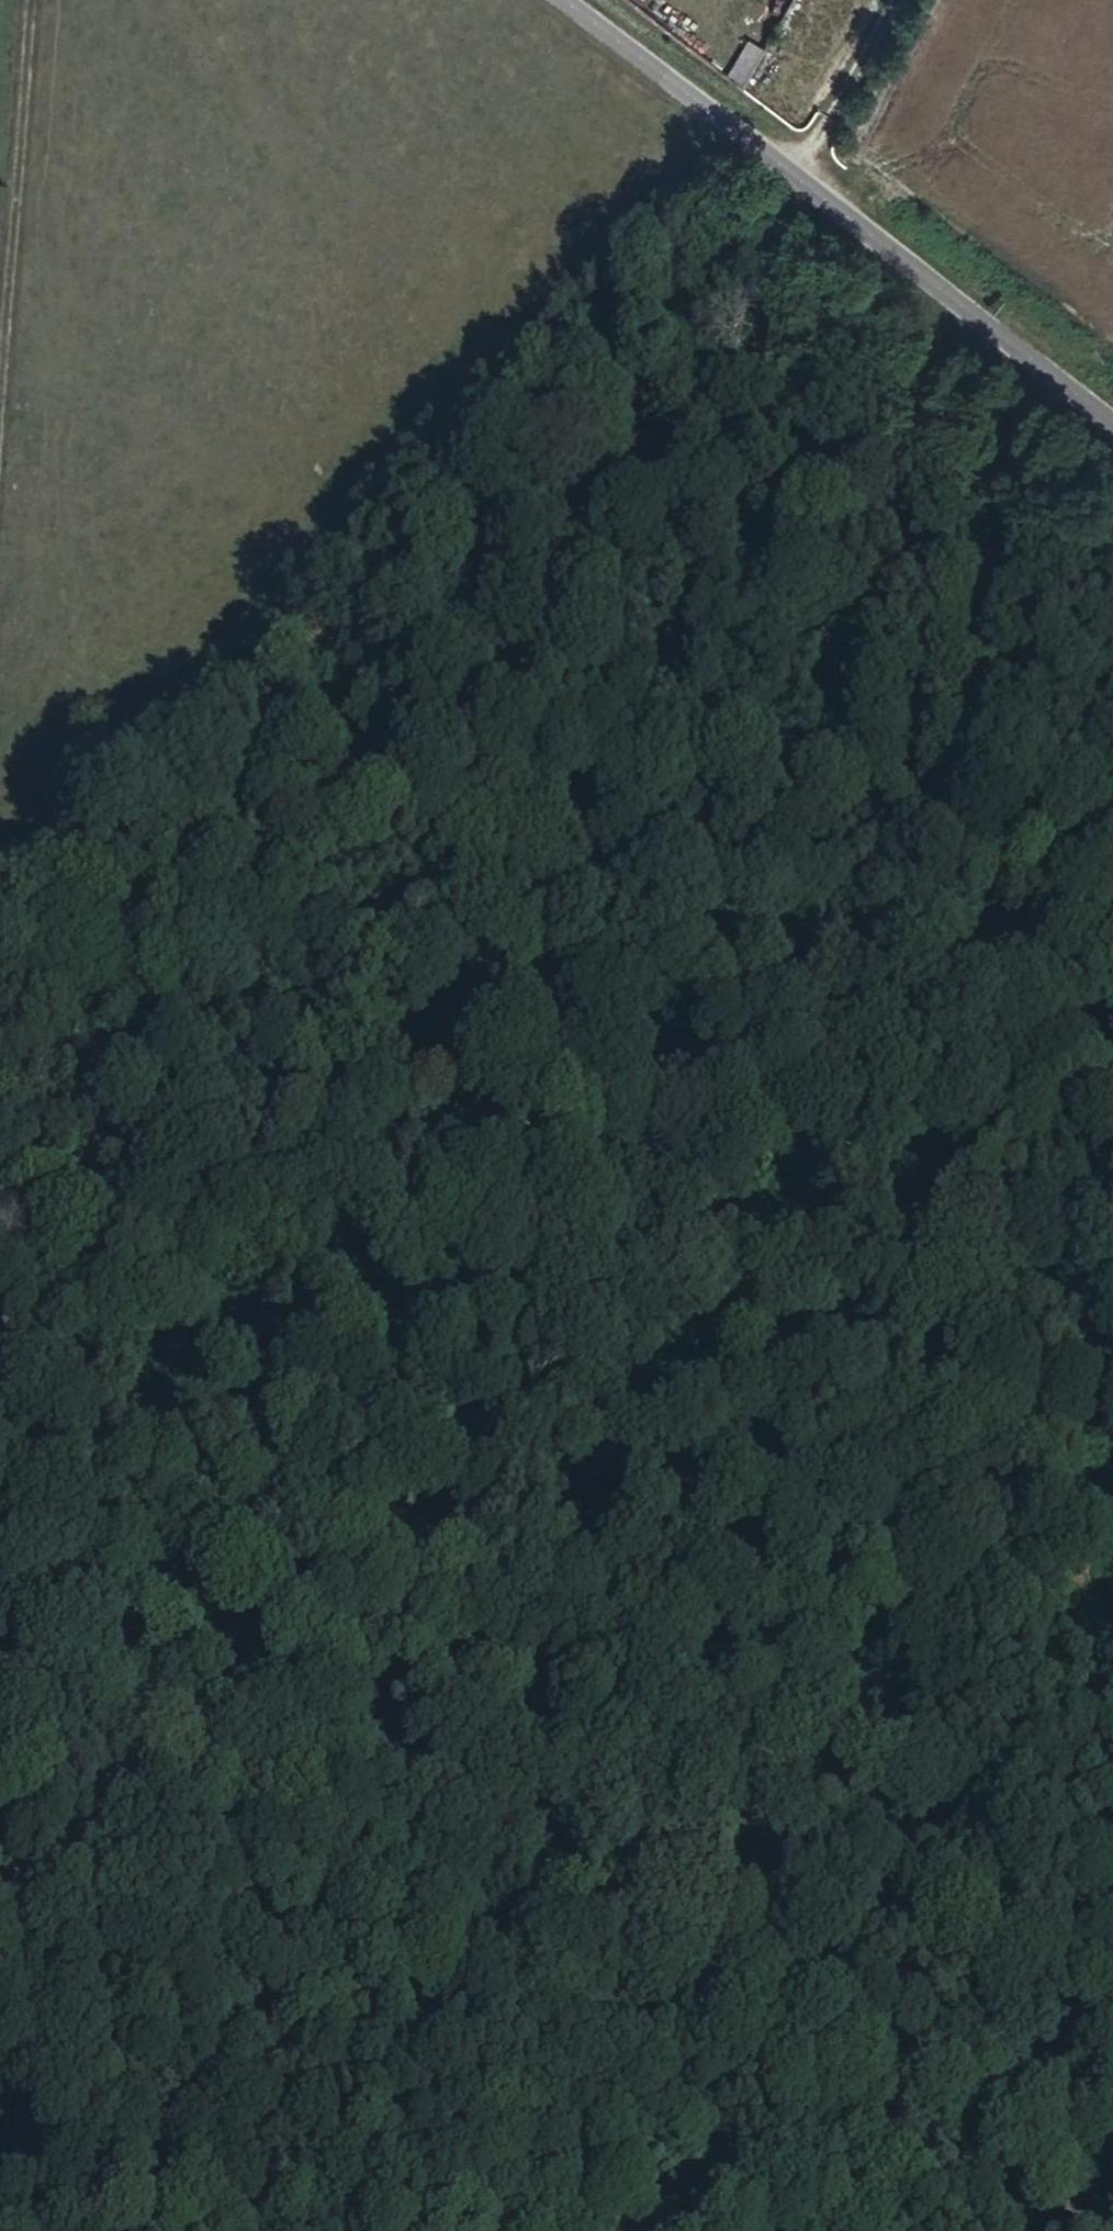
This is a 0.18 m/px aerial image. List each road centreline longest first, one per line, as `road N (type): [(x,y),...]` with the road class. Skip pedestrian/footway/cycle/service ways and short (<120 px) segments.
road 1 (track): [(0,1020),(1112,924)]
road 2 (tertiary): [(1112,412),(754,159),(549,0)]
road 3 (track): [(38,0),(0,444)]

